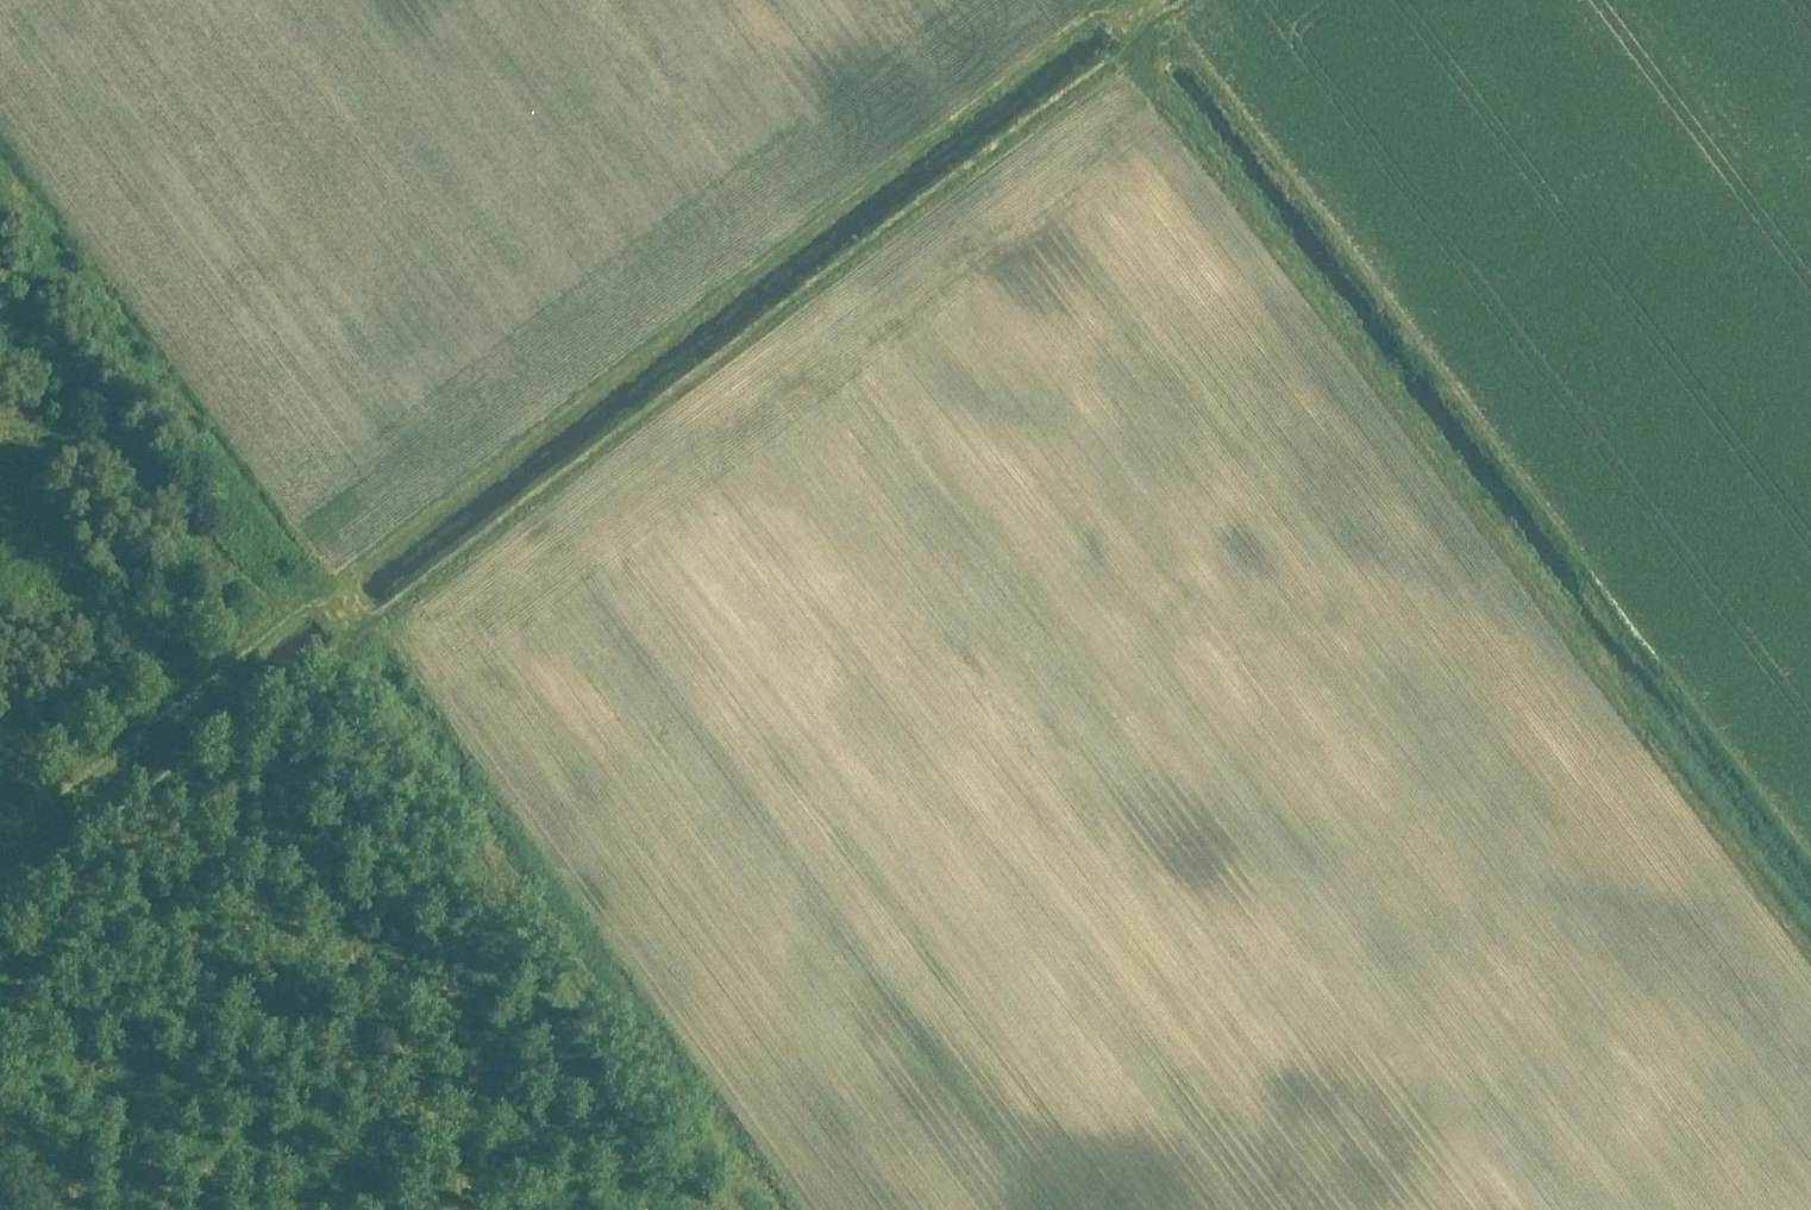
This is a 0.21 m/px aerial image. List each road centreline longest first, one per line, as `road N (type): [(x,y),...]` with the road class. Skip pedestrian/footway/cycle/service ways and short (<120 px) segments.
road 1 (track): [(746,1209),(516,911),(332,644)]

